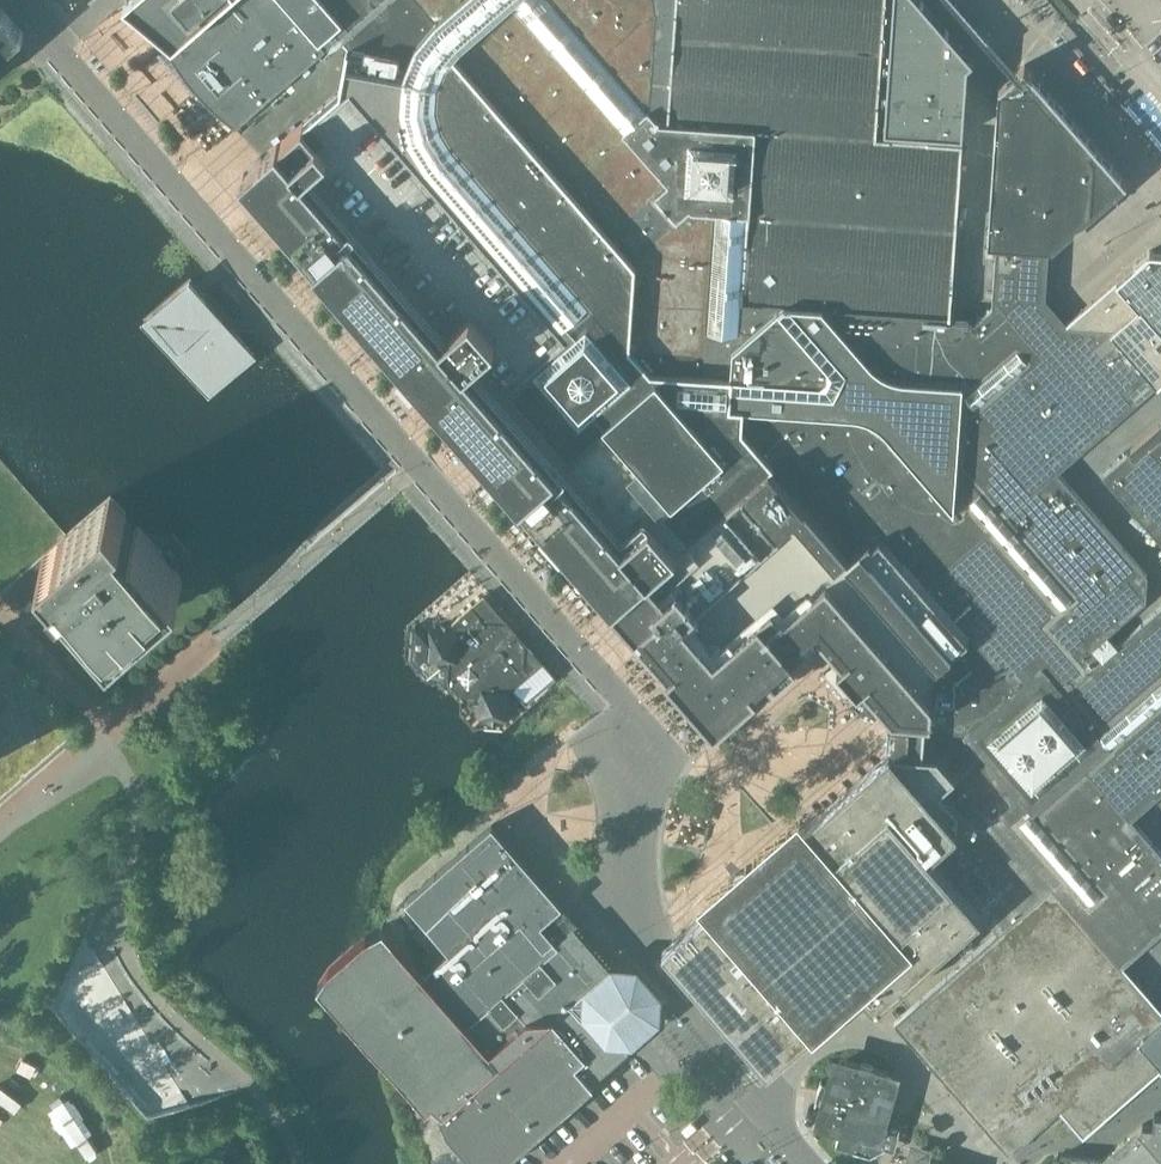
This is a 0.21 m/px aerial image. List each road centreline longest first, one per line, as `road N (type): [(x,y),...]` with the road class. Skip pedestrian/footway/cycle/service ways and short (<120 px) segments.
road 1 (residential): [(22,0),(132,144),(643,734),(629,895),(651,957),(751,1076)]
road 2 (residential): [(991,1163),(864,1020),(763,1107)]

